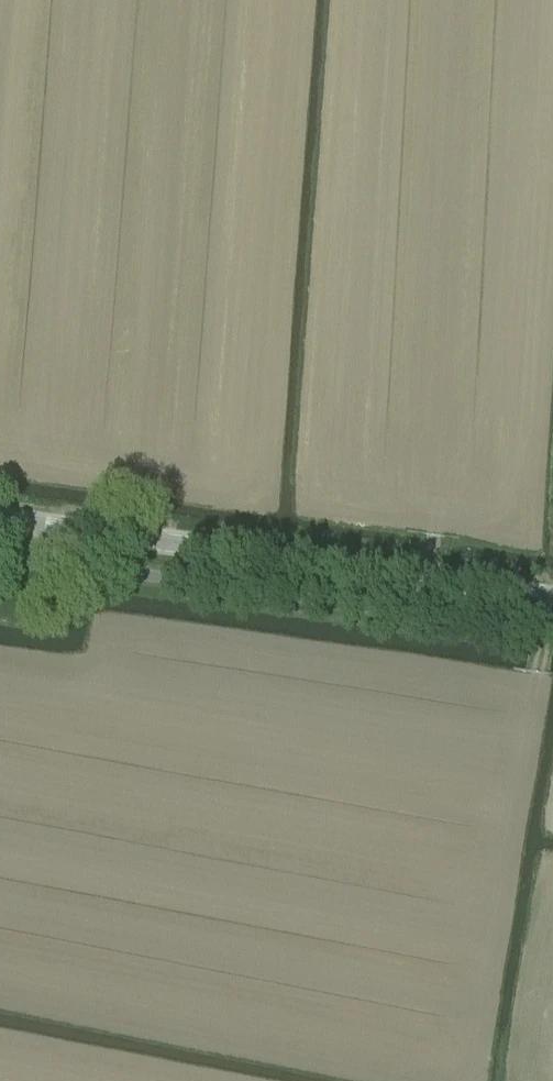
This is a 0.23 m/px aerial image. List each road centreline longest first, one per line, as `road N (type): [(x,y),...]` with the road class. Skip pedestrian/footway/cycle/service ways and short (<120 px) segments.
road 1 (unclassified): [(552,595),(0,519)]

